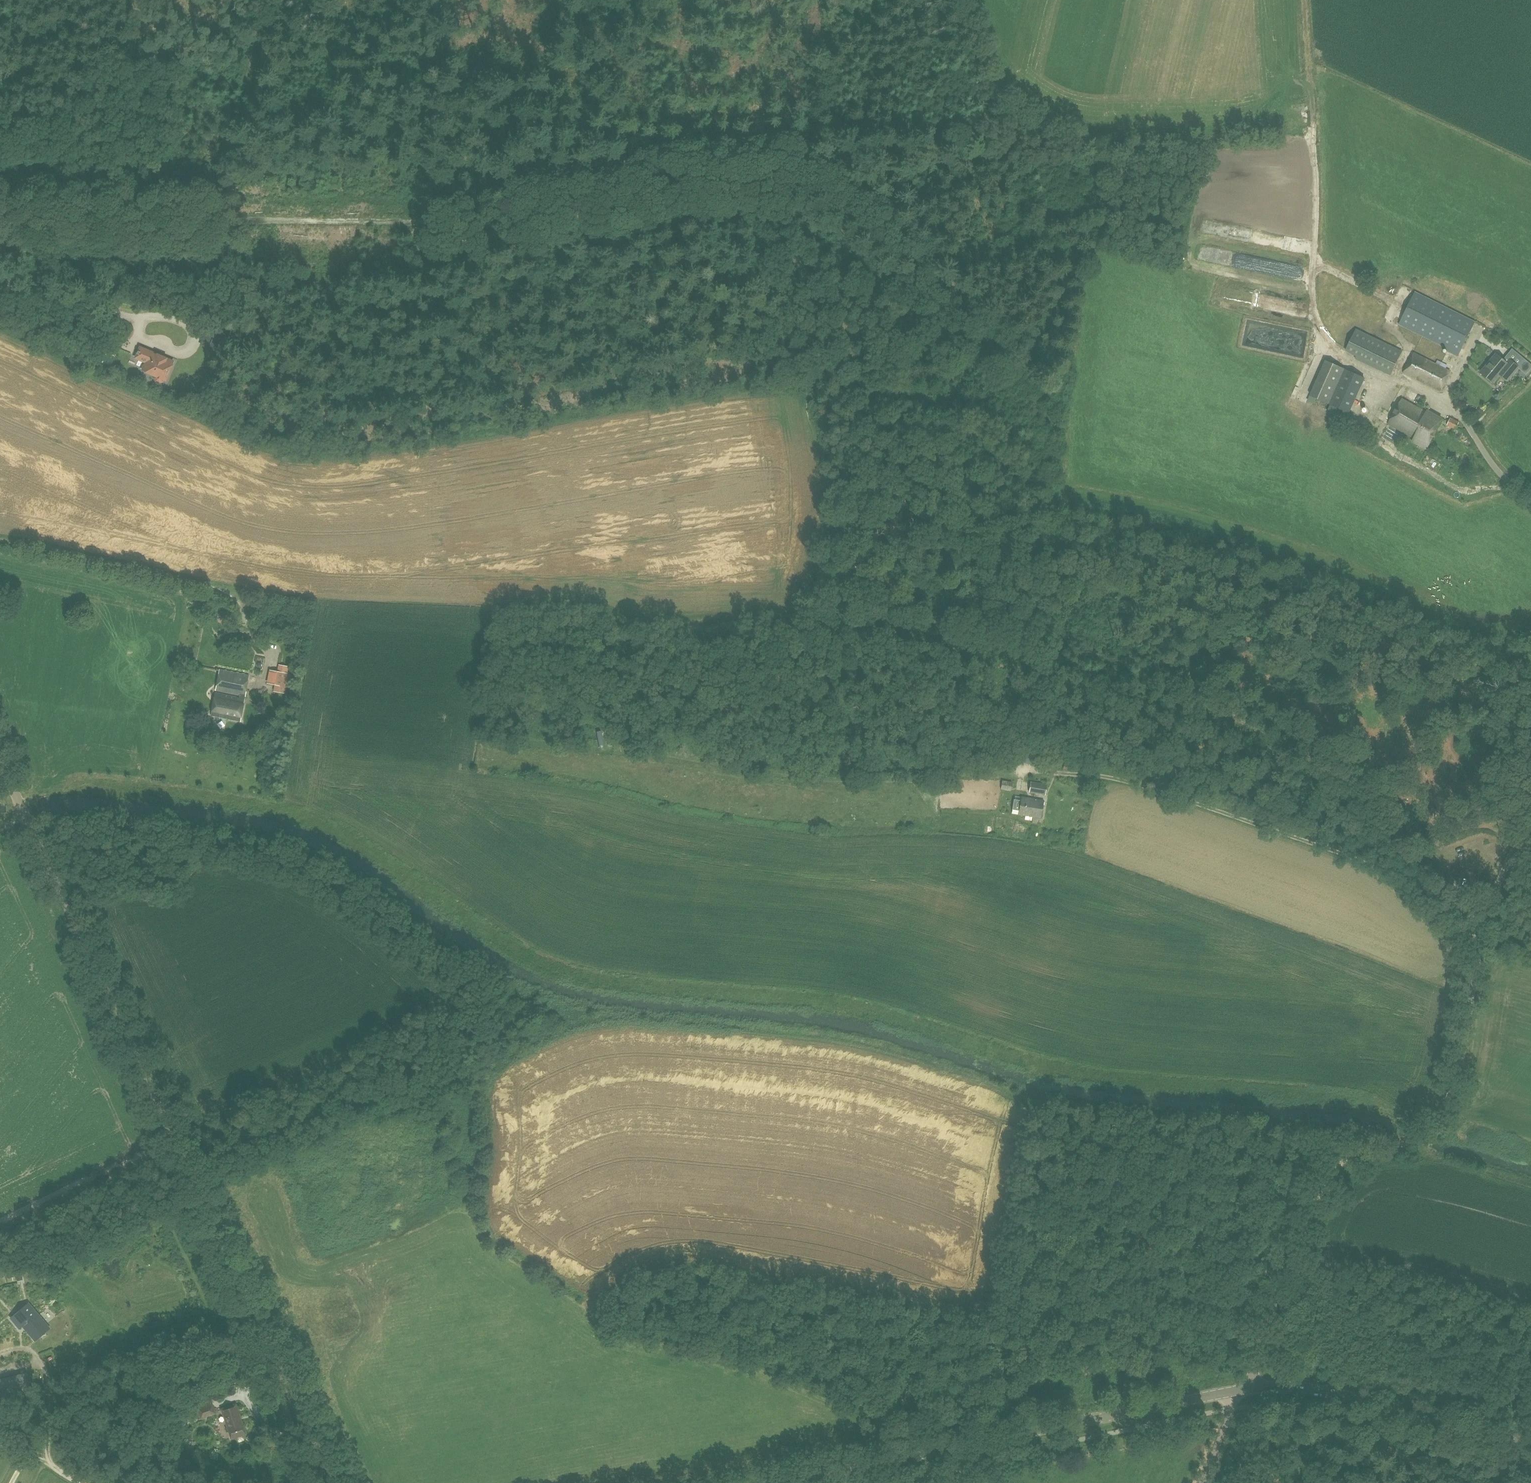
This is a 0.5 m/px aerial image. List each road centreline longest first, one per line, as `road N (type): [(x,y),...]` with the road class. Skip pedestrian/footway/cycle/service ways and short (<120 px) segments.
road 1 (unclassified): [(334,1482),(0,755)]
road 2 (track): [(1486,922),(1404,814),(1014,631),(839,531)]
road 3 (unclassified): [(1239,1390),(1336,1167),(1412,1138),(1447,1098),(1486,922),(1530,818)]
road 4 (tertiary): [(776,1482),(1239,1390)]
road 5 (track): [(1078,774),(1156,790),(1360,861),(1385,872),(1427,911),(1484,933)]
road 6 (tertiary): [(1239,1390),(1336,1393),(1530,1445)]

